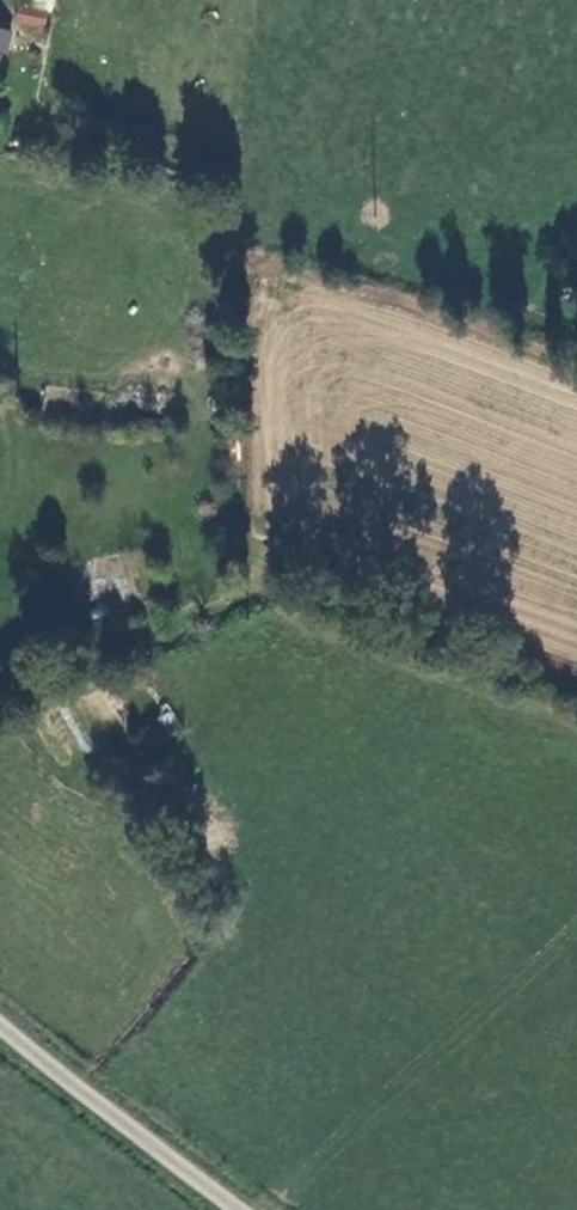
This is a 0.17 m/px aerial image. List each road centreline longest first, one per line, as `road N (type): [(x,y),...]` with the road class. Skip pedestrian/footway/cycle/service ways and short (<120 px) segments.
road 1 (unclassified): [(240,1209),(0,1024)]

